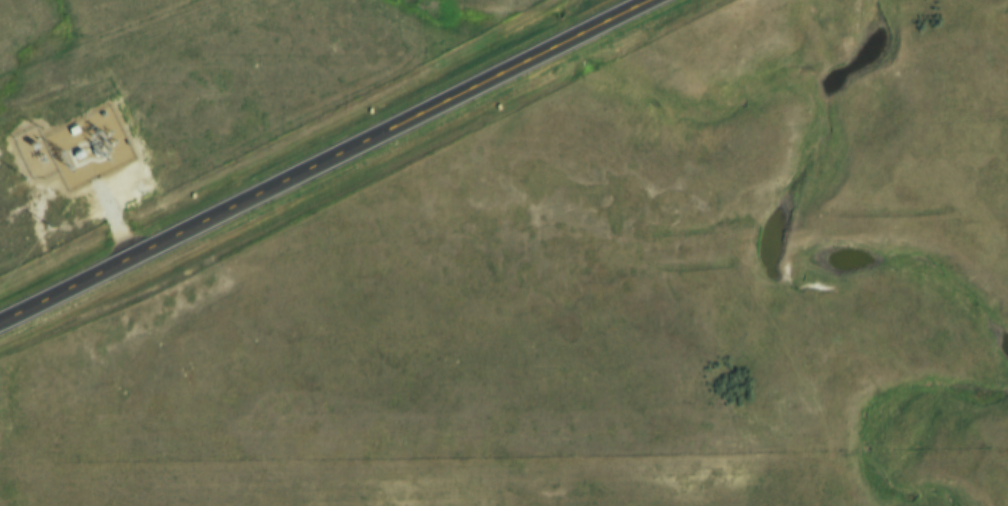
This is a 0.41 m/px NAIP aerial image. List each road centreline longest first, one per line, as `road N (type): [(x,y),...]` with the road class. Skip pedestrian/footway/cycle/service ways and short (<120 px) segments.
road 1 (tertiary): [(0,324),(652,0)]

